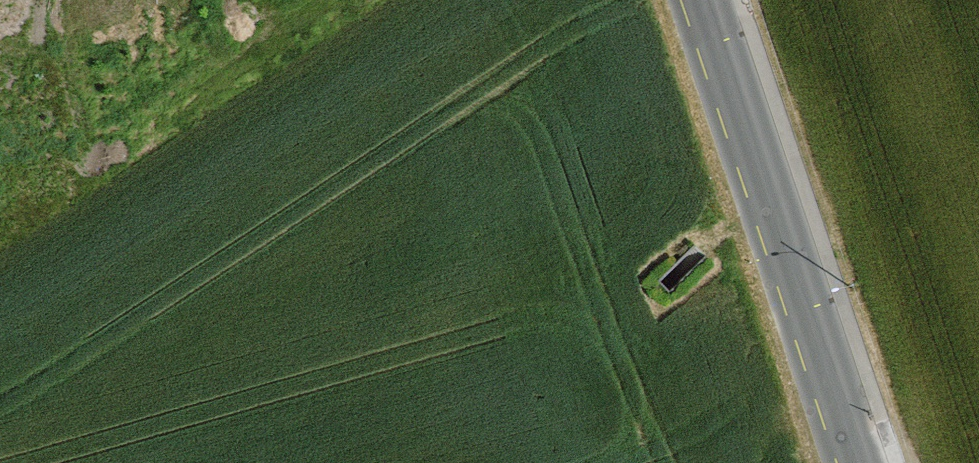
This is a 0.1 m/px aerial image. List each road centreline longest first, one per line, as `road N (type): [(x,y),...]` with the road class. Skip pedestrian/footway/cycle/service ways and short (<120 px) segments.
road 1 (motorway): [(696,0),(470,218),(169,462)]
road 2 (motorway): [(390,462),(675,195),(858,0)]
road 3 (tertiary): [(707,0),(866,462)]

